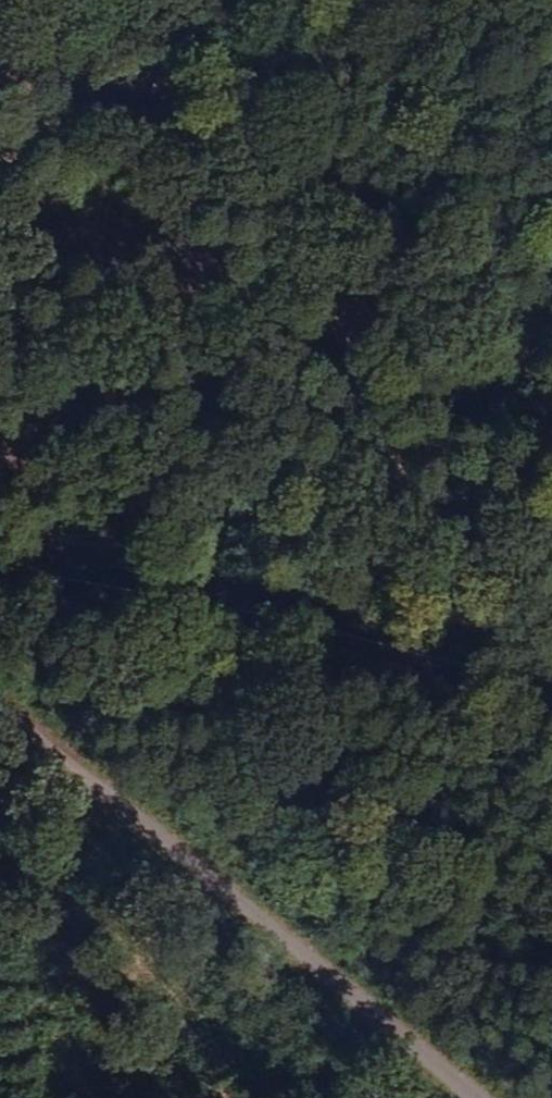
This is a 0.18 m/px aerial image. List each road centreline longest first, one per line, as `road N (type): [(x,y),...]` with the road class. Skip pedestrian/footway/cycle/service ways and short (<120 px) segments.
road 1 (track): [(479,1097),(0,698)]
road 2 (tertiary): [(0,570),(551,653)]

